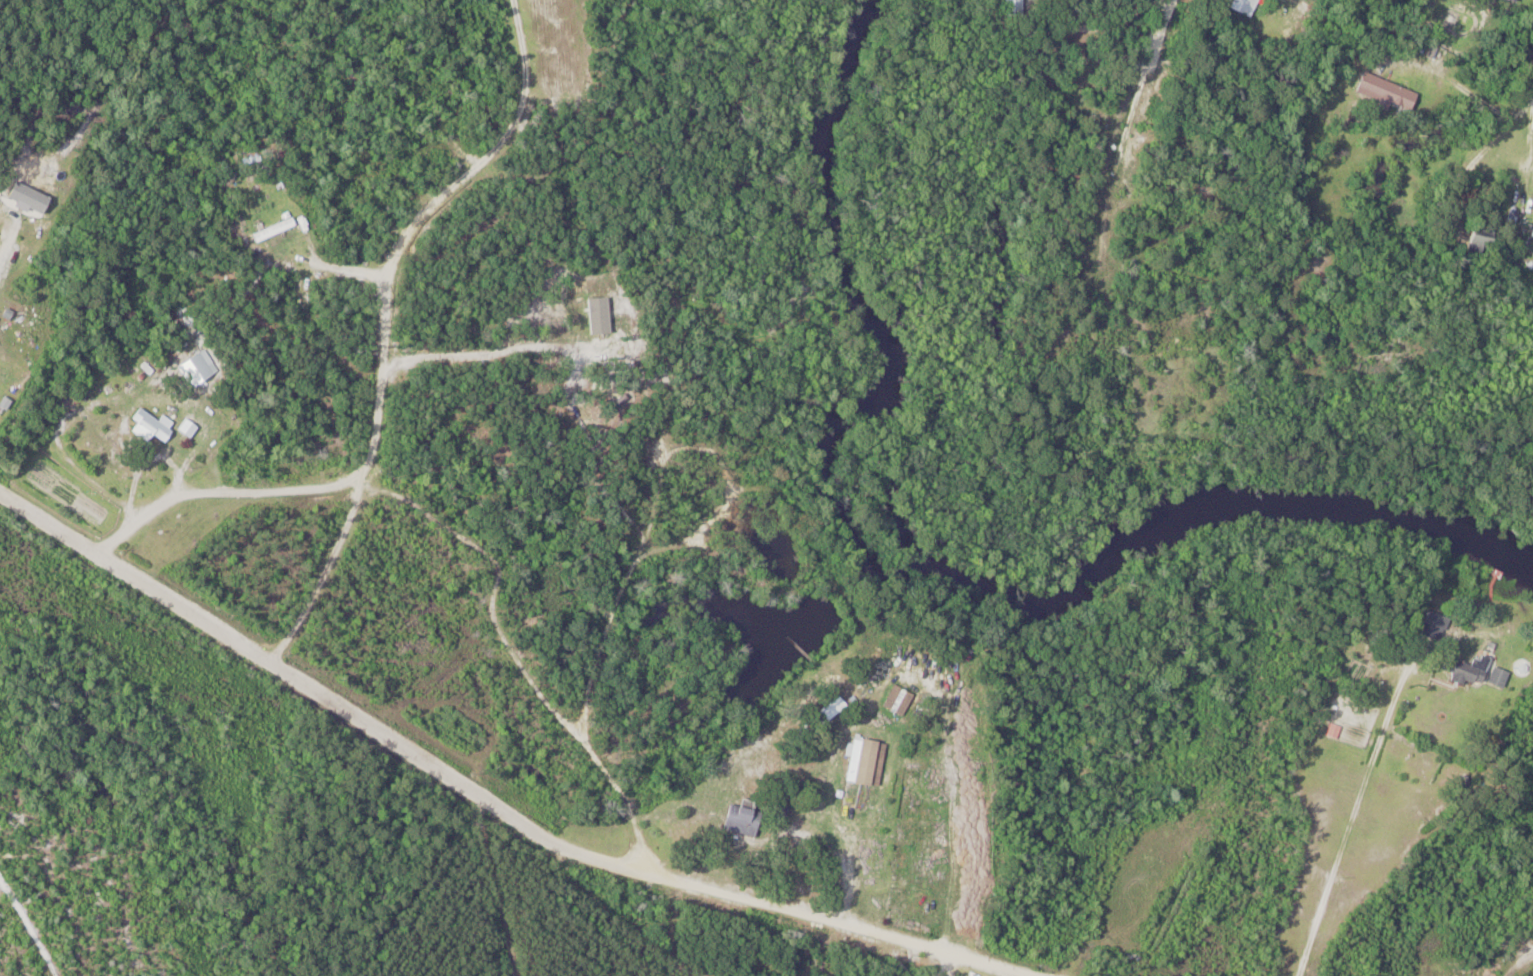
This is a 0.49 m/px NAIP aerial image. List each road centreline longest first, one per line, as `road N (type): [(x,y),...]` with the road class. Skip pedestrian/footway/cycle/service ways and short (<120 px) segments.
road 1 (residential): [(1043,975),(575,853),(0,492)]
road 2 (residential): [(1082,273),(1094,207),(1164,0)]

